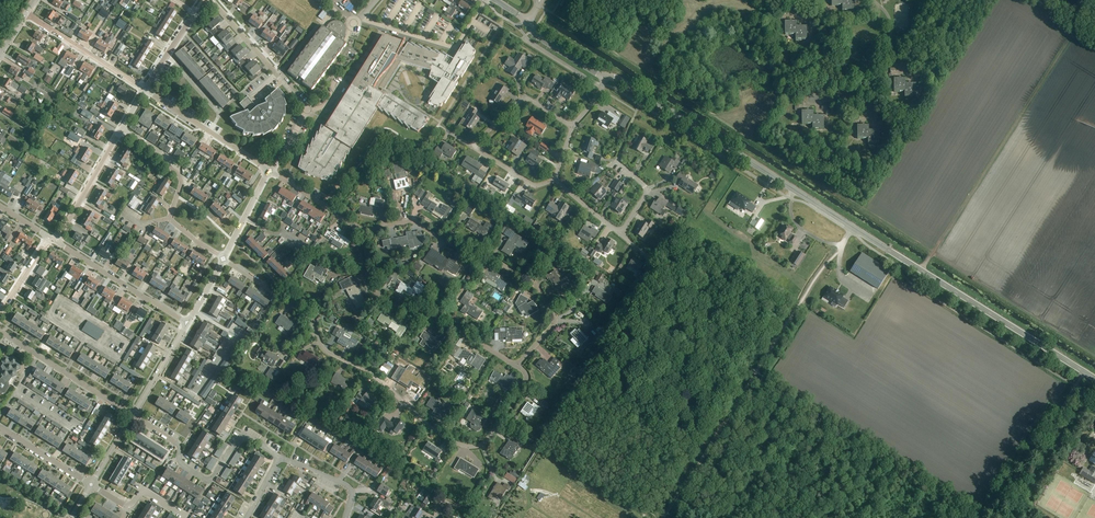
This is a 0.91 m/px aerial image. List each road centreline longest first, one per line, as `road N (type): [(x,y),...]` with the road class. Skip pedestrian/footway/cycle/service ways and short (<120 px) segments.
road 1 (tertiary): [(605,77),(642,92),(1094,379)]
road 2 (residential): [(516,365),(525,381),(490,436),(478,446),(452,441),(377,378),(324,349),(308,316),(223,258)]
road 3 (track): [(1092,0),(913,284)]
road 4 (track): [(842,245),(662,517)]
road 5 (residential): [(516,365),(555,320),(531,280),(416,222),(361,230)]
road 6 (residential): [(361,230),(379,296),(413,317),(442,319),(516,365)]
road 7 (residential): [(279,458),(242,433),(207,481),(181,464),(174,441),(132,415)]
road 8 (residential): [(223,258),(170,218),(181,184),(171,163),(122,129)]
road 9 (residential): [(132,415),(0,332)]
road 10 (residential): [(361,17),(453,48),(486,0)]
road 11 (unclassified): [(187,323),(56,241)]
road 12 (residential): [(270,171),(145,90)]
road 13 (residential): [(306,110),(214,0)]
road 14 (residential): [(145,90),(26,13)]
road 15 (residential): [(56,241),(122,129)]
road 16 (residential): [(473,146),(524,98),(573,126)]
road 17 (track): [(1060,410),(993,517)]
road 18 (residential): [(630,127),(619,165),(645,190),(620,233)]

